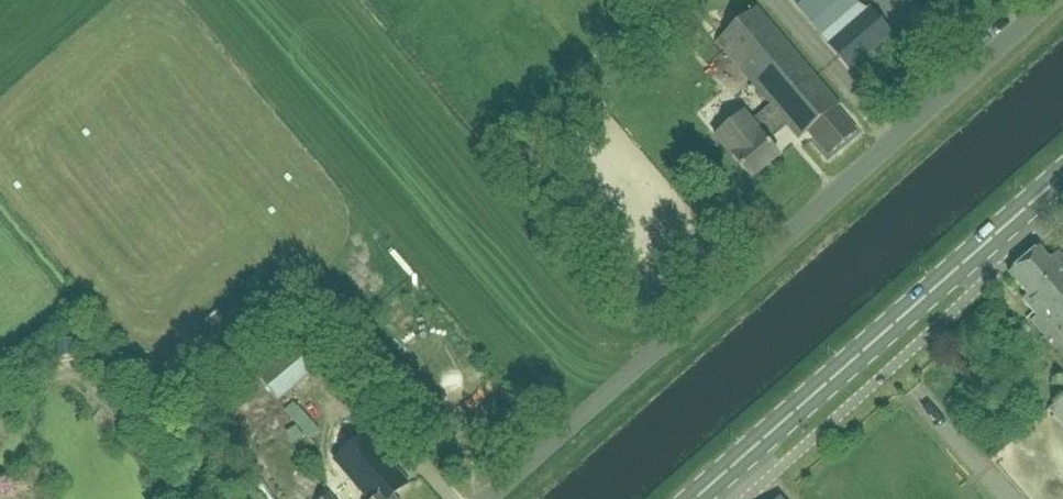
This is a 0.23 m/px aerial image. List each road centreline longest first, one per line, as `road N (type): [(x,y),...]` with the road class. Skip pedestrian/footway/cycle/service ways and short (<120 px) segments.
road 1 (unclassified): [(500,498),(1062,0)]
road 2 (primary): [(704,498),(1062,178)]

